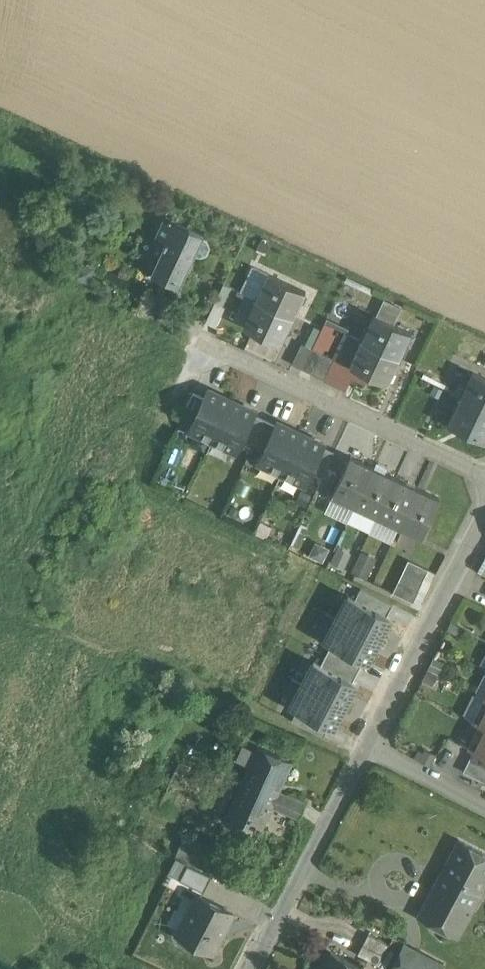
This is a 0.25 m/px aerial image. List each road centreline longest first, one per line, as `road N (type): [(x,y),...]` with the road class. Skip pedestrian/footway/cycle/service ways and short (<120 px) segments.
road 1 (residential): [(484,468),(215,345)]
road 2 (residential): [(255,968),(369,745)]
road 3 (residential): [(369,745),(484,523)]
road 4 (residential): [(369,745),(484,803)]

